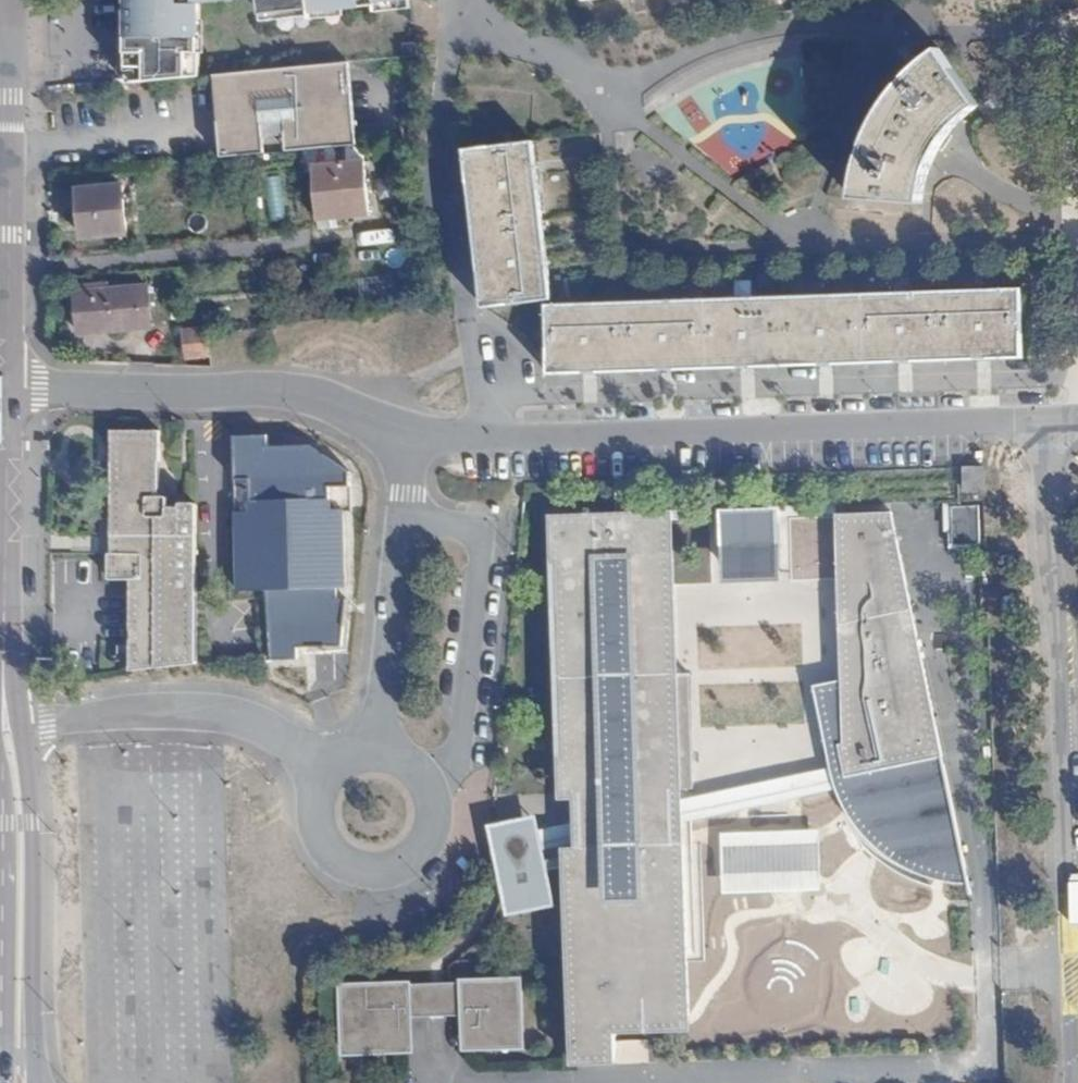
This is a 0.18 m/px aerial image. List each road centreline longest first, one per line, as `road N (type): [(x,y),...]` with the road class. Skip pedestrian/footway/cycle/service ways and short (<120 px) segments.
road 1 (residential): [(7,387),(300,390),(418,439),(1047,425)]
road 2 (residential): [(1047,425),(1076,1082)]
road 3 (secondary): [(36,1082),(32,811),(5,603)]
road 4 (secondary): [(12,8),(9,289)]
road 5 (secondary): [(7,387),(6,549)]

